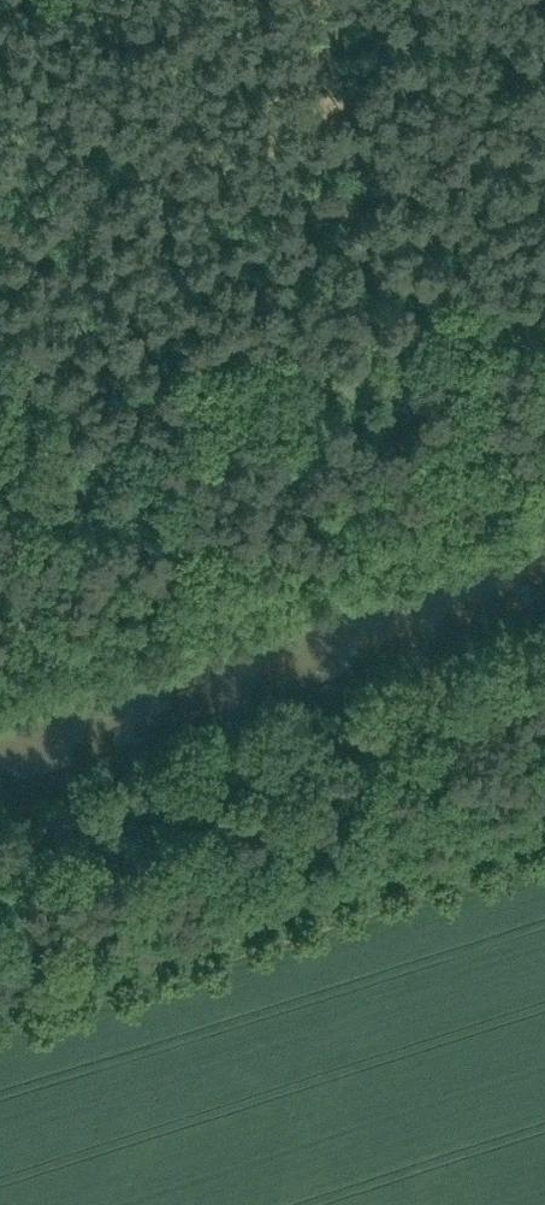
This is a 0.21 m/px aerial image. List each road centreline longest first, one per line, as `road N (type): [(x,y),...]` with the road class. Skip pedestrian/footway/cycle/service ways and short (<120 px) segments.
road 1 (track): [(544,333),(0,509)]
road 2 (unclassified): [(0,836),(544,661)]

